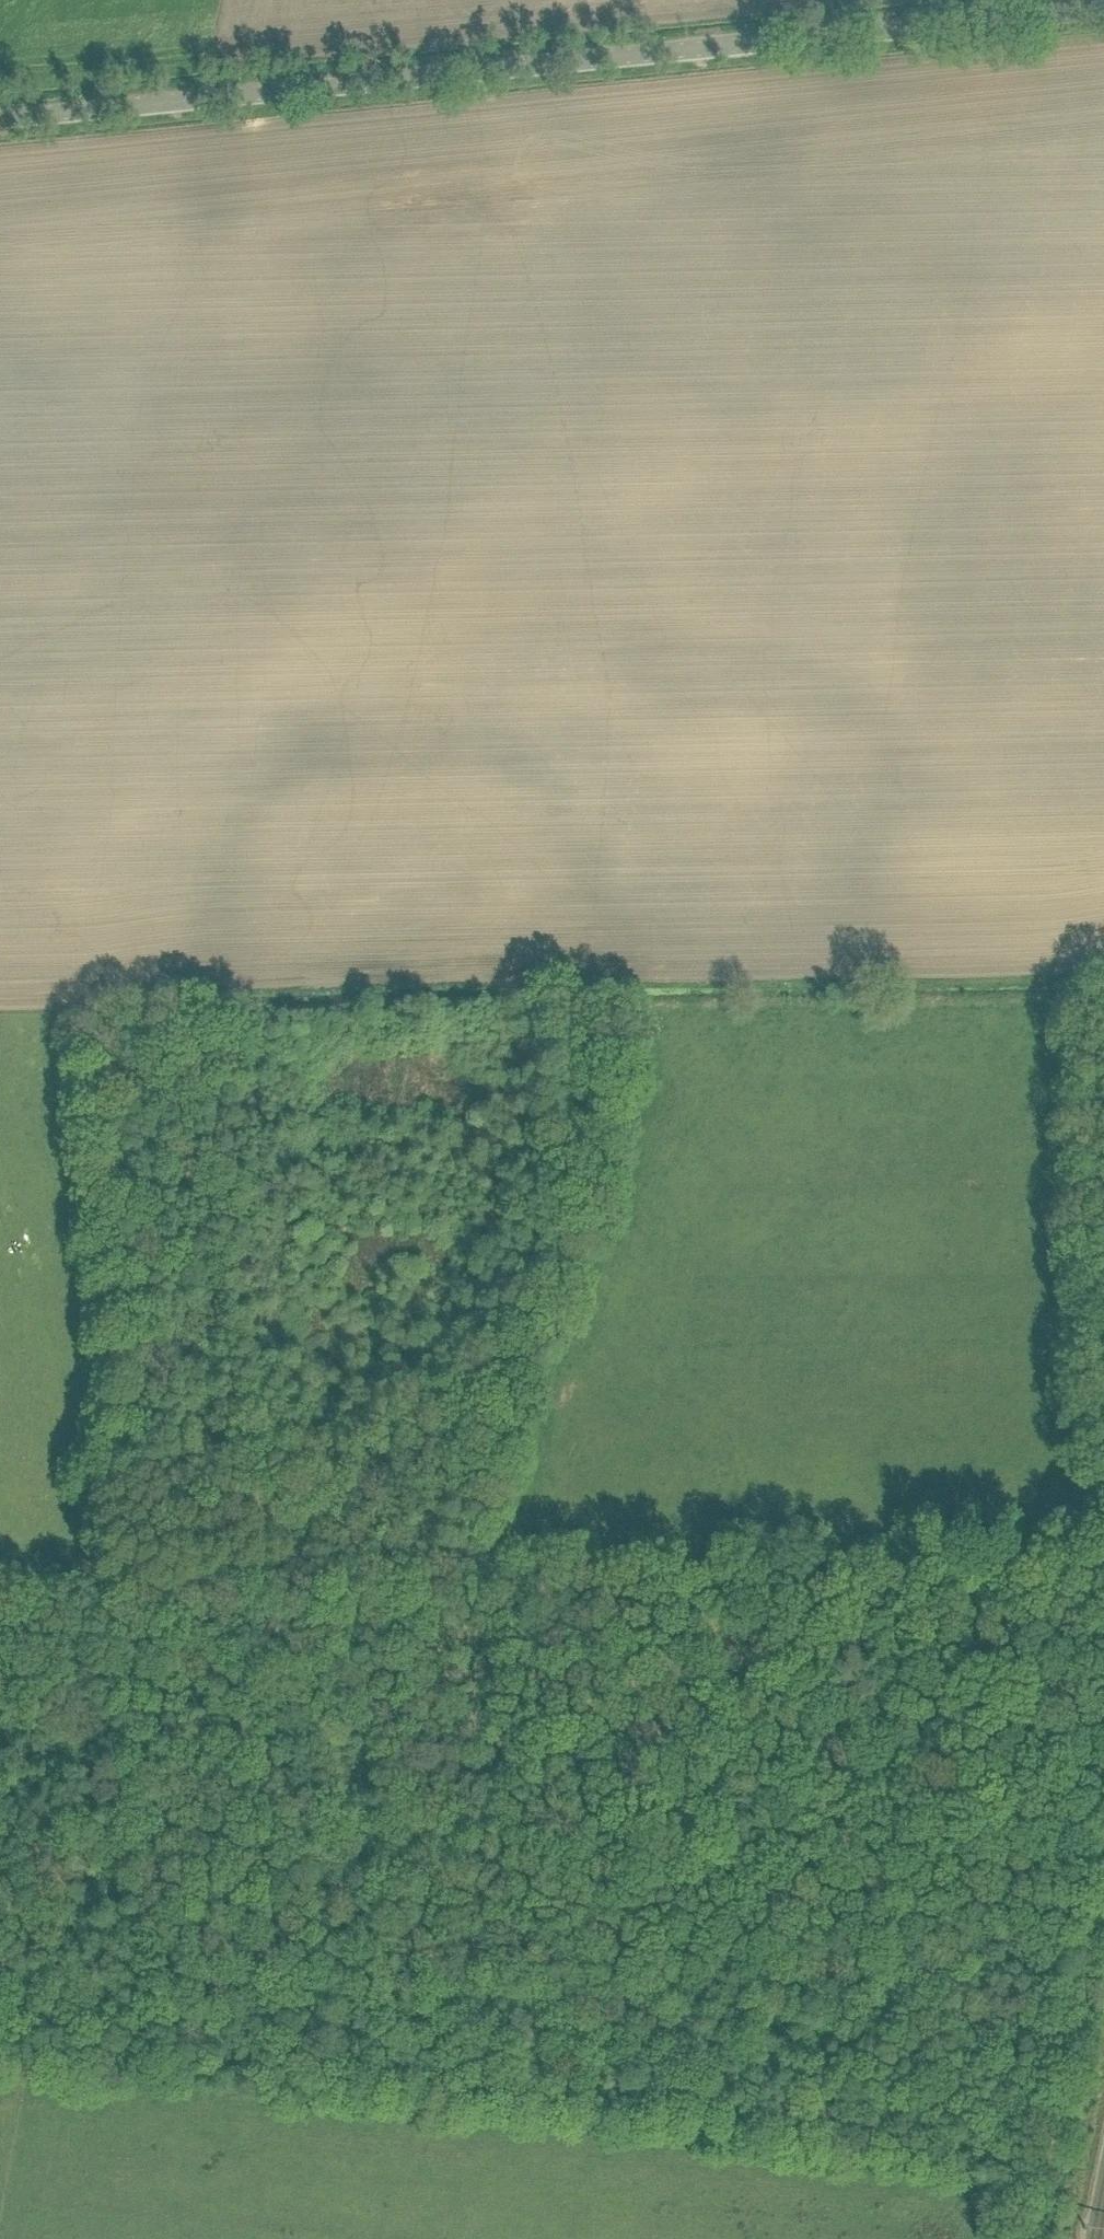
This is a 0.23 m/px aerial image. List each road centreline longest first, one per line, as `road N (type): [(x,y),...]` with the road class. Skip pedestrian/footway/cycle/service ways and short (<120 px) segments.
road 1 (tertiary): [(1103,10),(0,118)]

